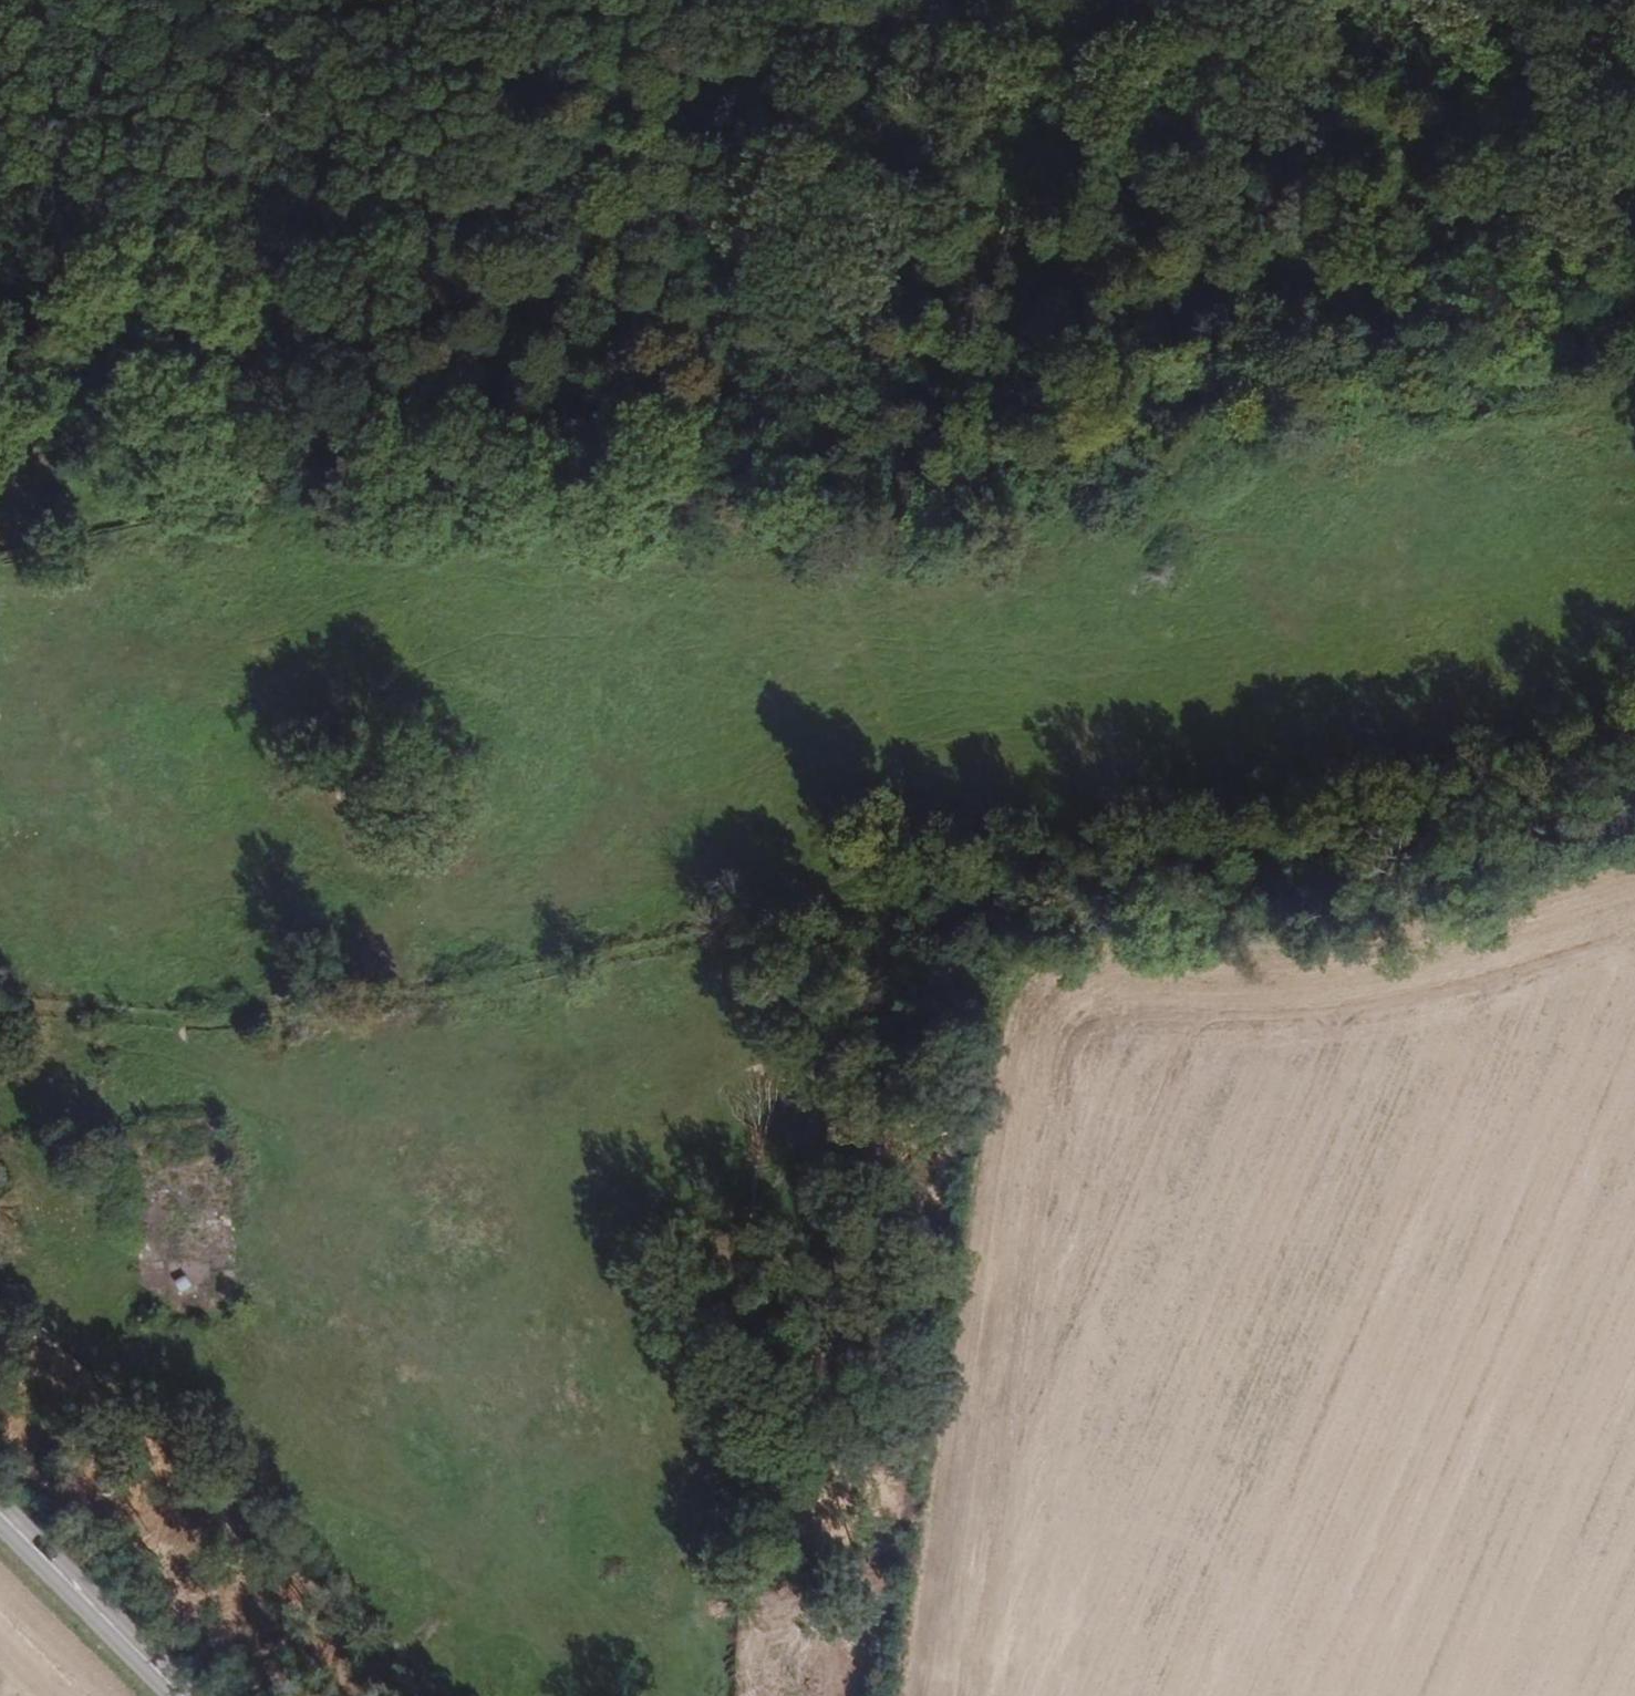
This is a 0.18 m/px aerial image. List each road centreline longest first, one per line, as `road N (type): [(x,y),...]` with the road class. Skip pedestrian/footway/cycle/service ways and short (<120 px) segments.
road 1 (track): [(0,186),(174,165),(254,138),(422,103),(561,108),(688,102),(798,0)]
road 2 (track): [(496,1467),(223,1345),(139,1346),(134,1255)]
road 3 (secondary): [(183,1695),(0,1514)]
road 4 (track): [(0,1139),(28,1182),(134,1255)]

